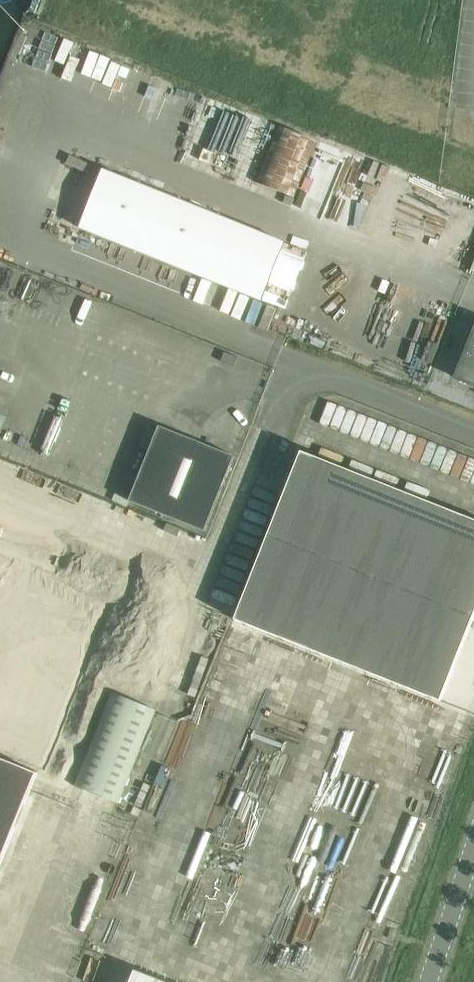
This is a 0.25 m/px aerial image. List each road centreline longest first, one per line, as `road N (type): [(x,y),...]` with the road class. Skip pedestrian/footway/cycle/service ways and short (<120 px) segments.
road 1 (unclassified): [(473,431),(302,356),(288,365),(264,427)]
road 2 (unclassified): [(428,981),(473,842)]

